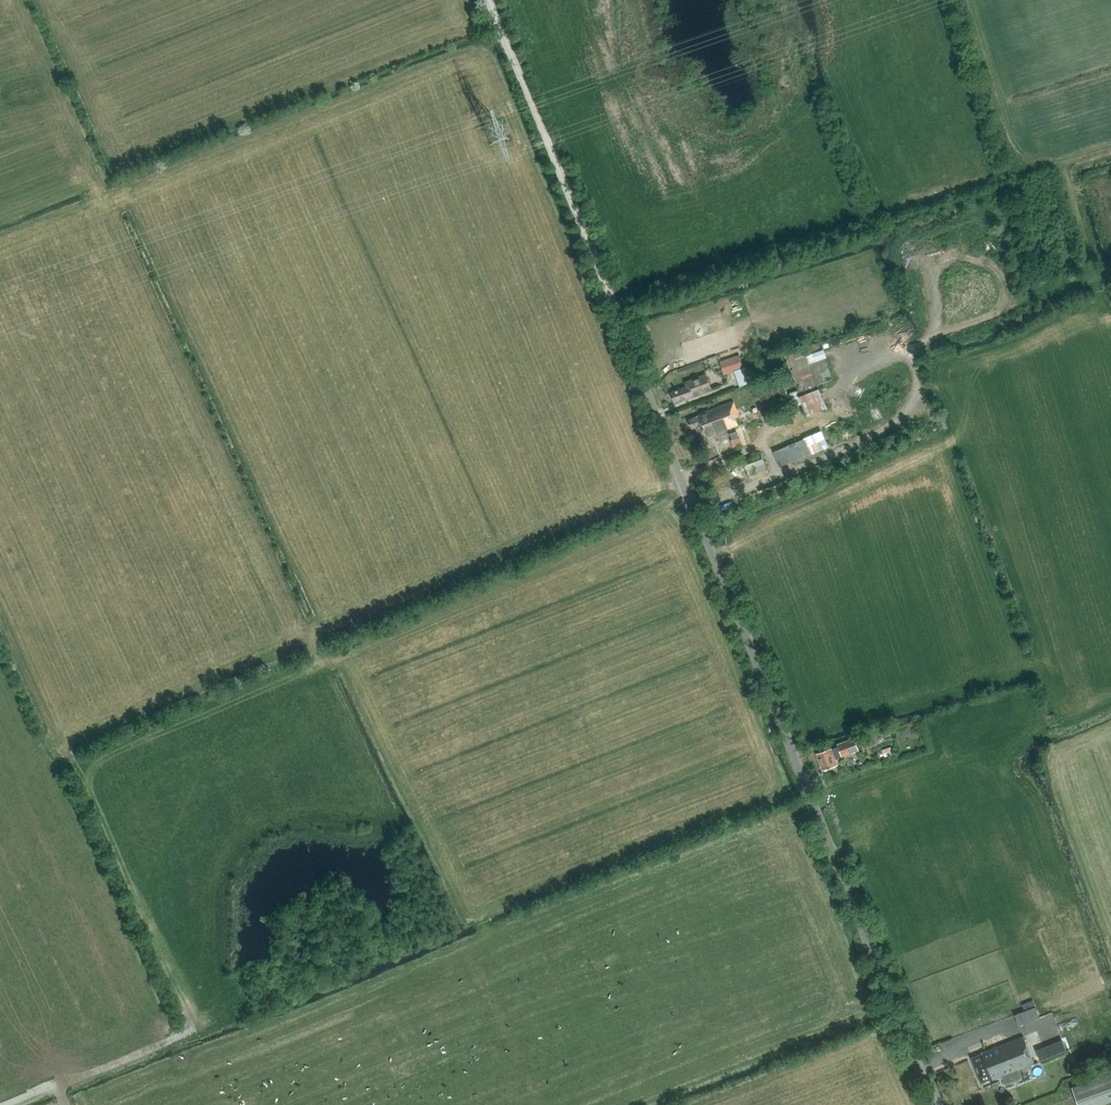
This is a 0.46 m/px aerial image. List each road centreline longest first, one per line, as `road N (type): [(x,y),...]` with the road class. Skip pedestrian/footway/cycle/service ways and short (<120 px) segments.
road 1 (unclassified): [(934,1104),(621,324)]
road 2 (unclassified): [(489,0),(621,324)]

